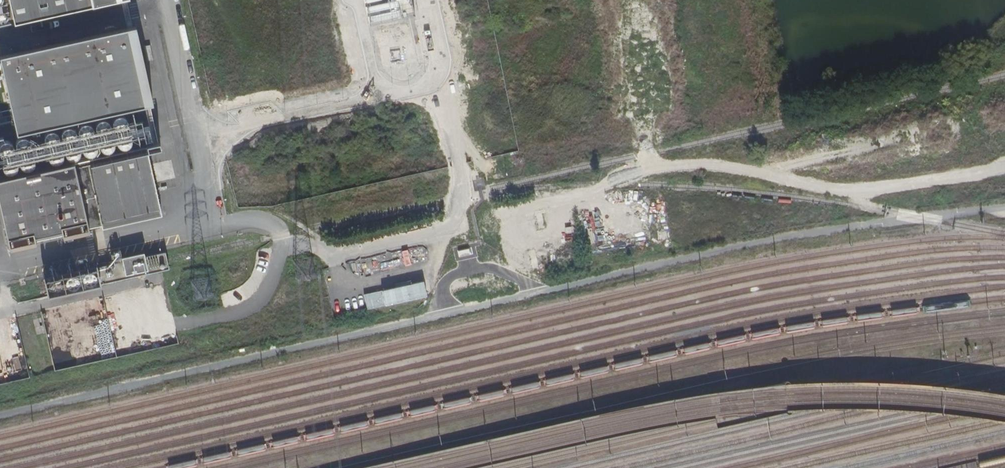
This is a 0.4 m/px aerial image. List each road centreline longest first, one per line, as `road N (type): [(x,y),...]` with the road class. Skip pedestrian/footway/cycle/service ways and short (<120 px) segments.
road 1 (unclassified): [(0,413),(781,239),(1004,208)]
road 2 (track): [(761,171),(917,135)]

